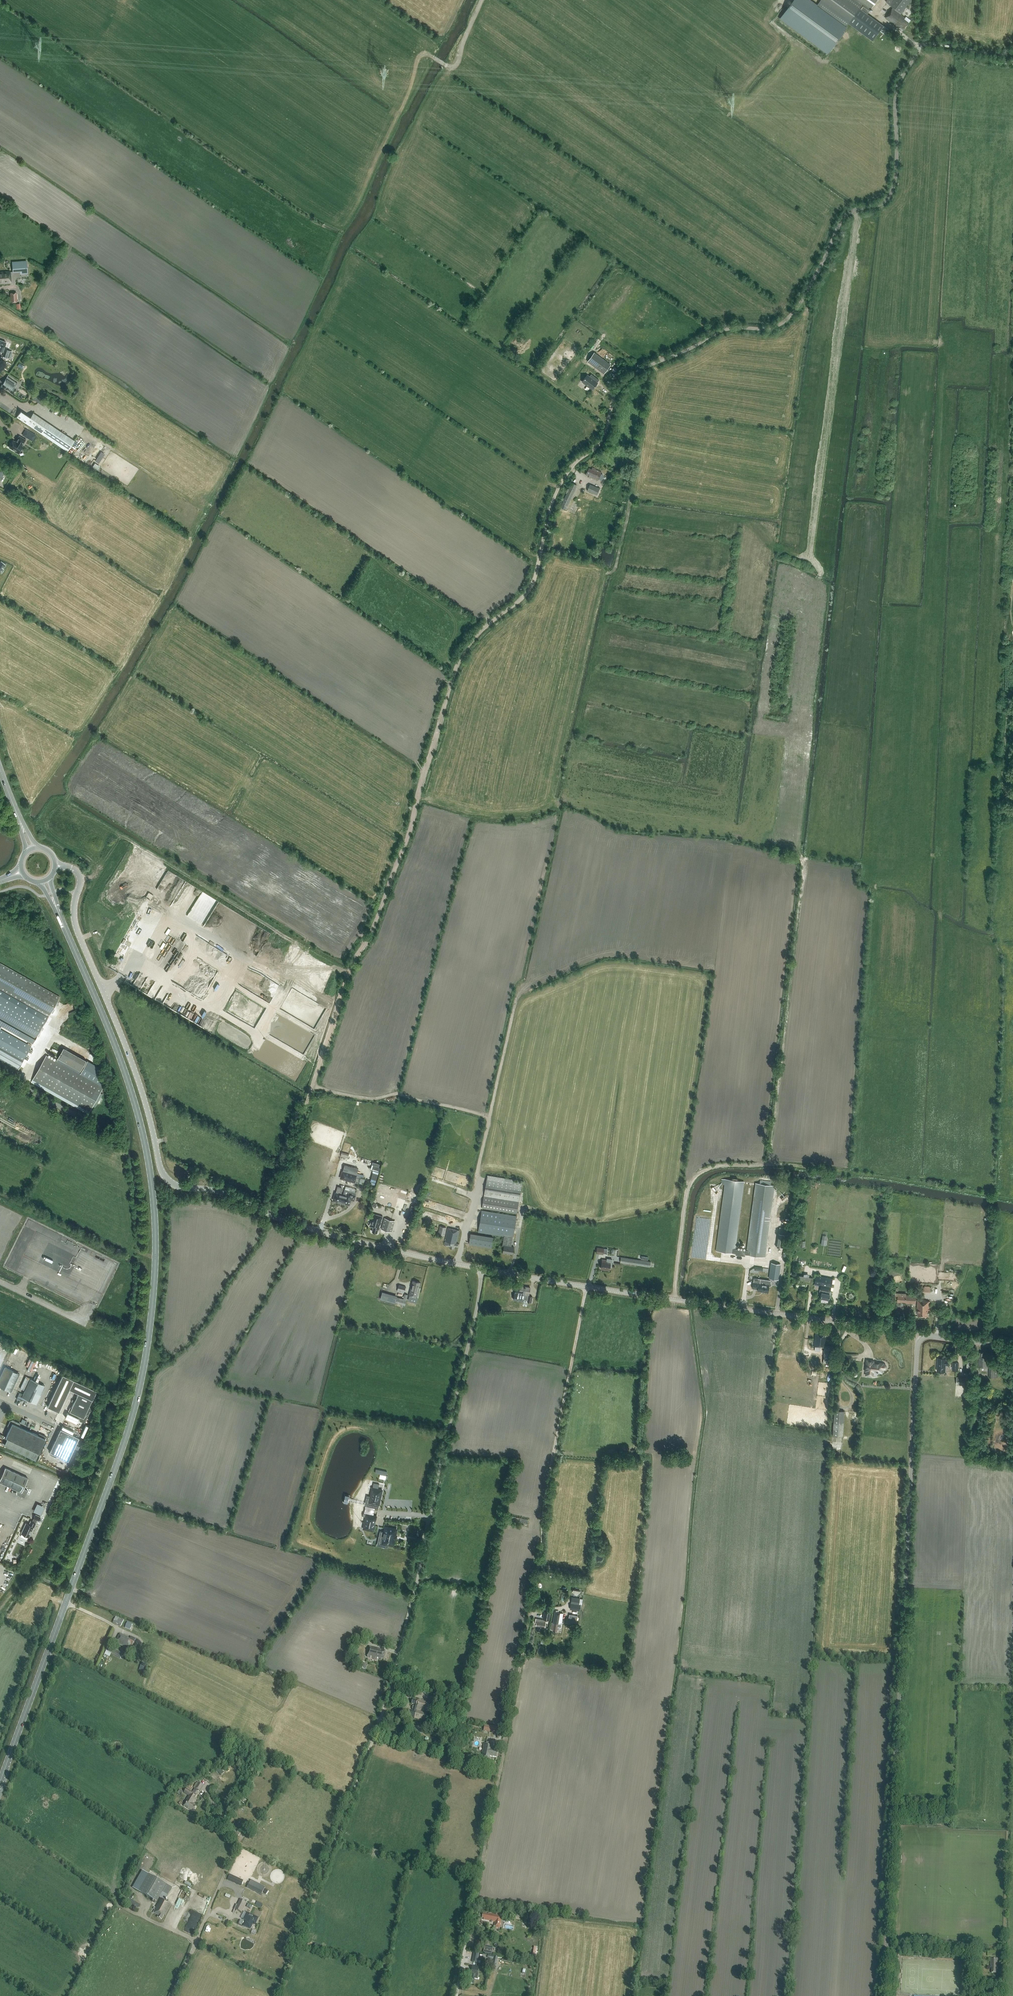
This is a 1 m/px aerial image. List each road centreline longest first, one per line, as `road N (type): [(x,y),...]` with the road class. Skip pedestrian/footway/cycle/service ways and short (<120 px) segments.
road 1 (primary): [(0,1786),(124,1447),(150,1331),(156,1258),(140,1119),(63,923)]
road 2 (track): [(266,1212),(382,910),(462,660),(528,589),(564,475)]
road 3 (track): [(586,1286),(454,1995)]
road 4 (unclassified): [(564,475),(596,444),(624,379),(711,337),(778,323),(844,214),(884,204),(896,174),(897,92),(919,48),(1012,55)]
road 5 (tertiary): [(483,1271),(384,1249),(168,1180),(130,1059),(75,926),(80,877),(55,866)]
road 6 (tertiary): [(884,1995),(921,1339)]
road 7 (track): [(458,1265),(584,706)]
road 8 (unclassified): [(378,1722),(483,1271)]
road 9 (tertiary): [(921,1339),(483,1271)]
road 10 (track): [(272,1995),(378,1722)]
road 11 (track): [(195,1941),(239,1843),(317,1885)]
road 12 (track): [(314,1086),(369,1098),(403,1095),(490,1119)]
road 13 (unclassified): [(113,1134),(0,1075)]

